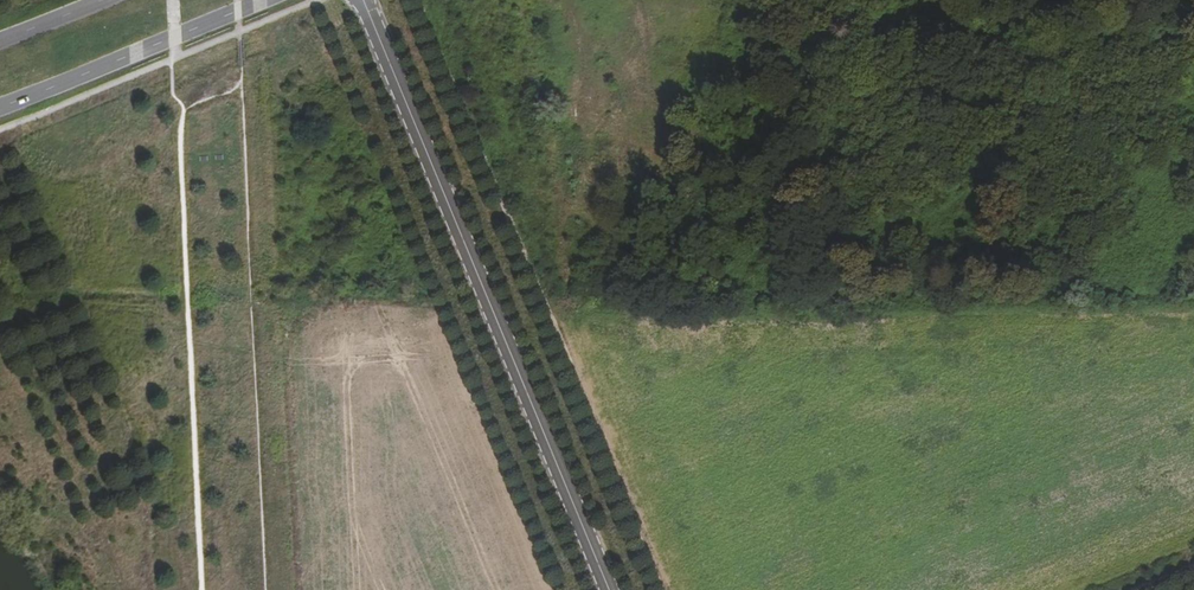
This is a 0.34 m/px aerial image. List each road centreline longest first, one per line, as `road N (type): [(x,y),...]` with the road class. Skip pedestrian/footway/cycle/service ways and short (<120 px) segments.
road 1 (unclassified): [(363,0),(609,589)]
road 2 (secondary): [(0,106),(265,0)]

